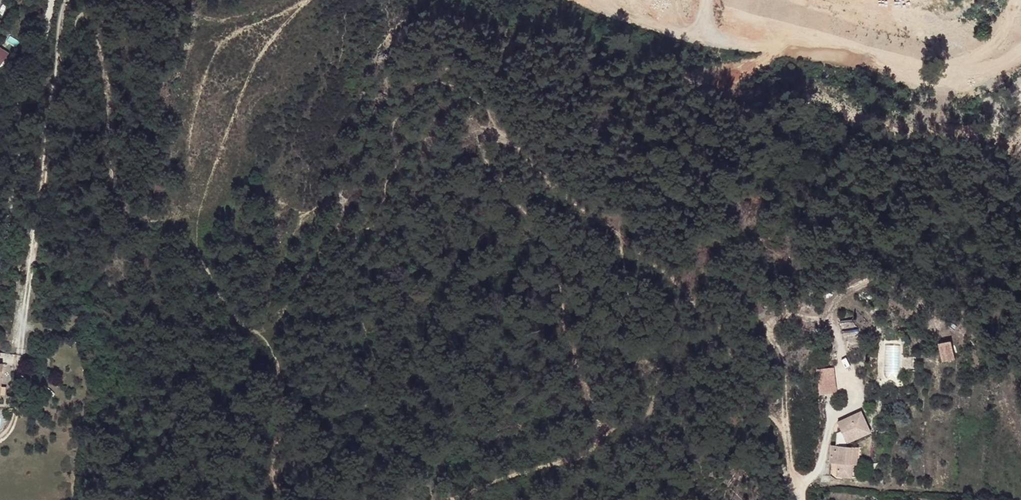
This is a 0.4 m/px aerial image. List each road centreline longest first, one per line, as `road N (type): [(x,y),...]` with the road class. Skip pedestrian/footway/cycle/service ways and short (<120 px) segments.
road 1 (residential): [(20,349),(66,0)]
road 2 (residential): [(0,268),(22,109),(52,0)]
road 3 (residential): [(799,499),(785,372),(771,338)]

